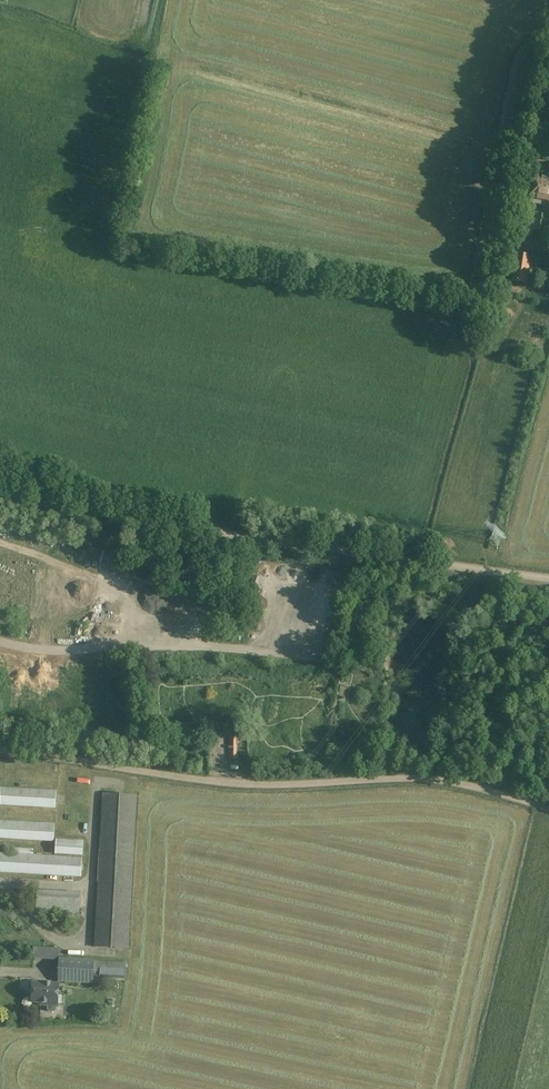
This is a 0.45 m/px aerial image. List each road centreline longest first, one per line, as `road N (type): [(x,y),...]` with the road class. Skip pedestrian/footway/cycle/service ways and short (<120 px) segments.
road 1 (track): [(376,556),(0,492)]
road 2 (track): [(0,754),(241,785),(363,781)]
road 3 (track): [(363,781),(438,779),(548,809)]
road 4 (track): [(548,578),(376,556)]
road 5 (track): [(523,157),(548,36)]

